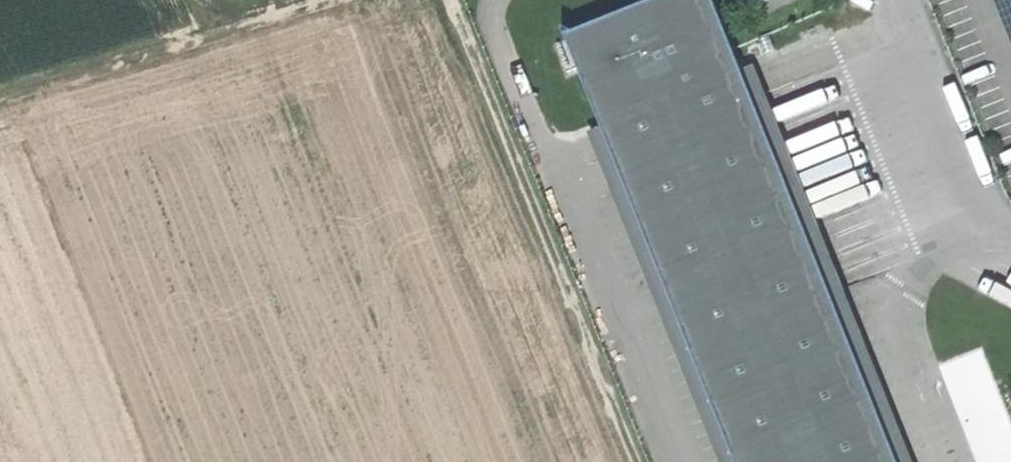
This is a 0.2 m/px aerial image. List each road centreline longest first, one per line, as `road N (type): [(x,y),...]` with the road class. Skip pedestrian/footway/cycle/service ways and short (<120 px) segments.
road 1 (track): [(455,0),(639,461)]
road 2 (track): [(0,93),(330,0)]

